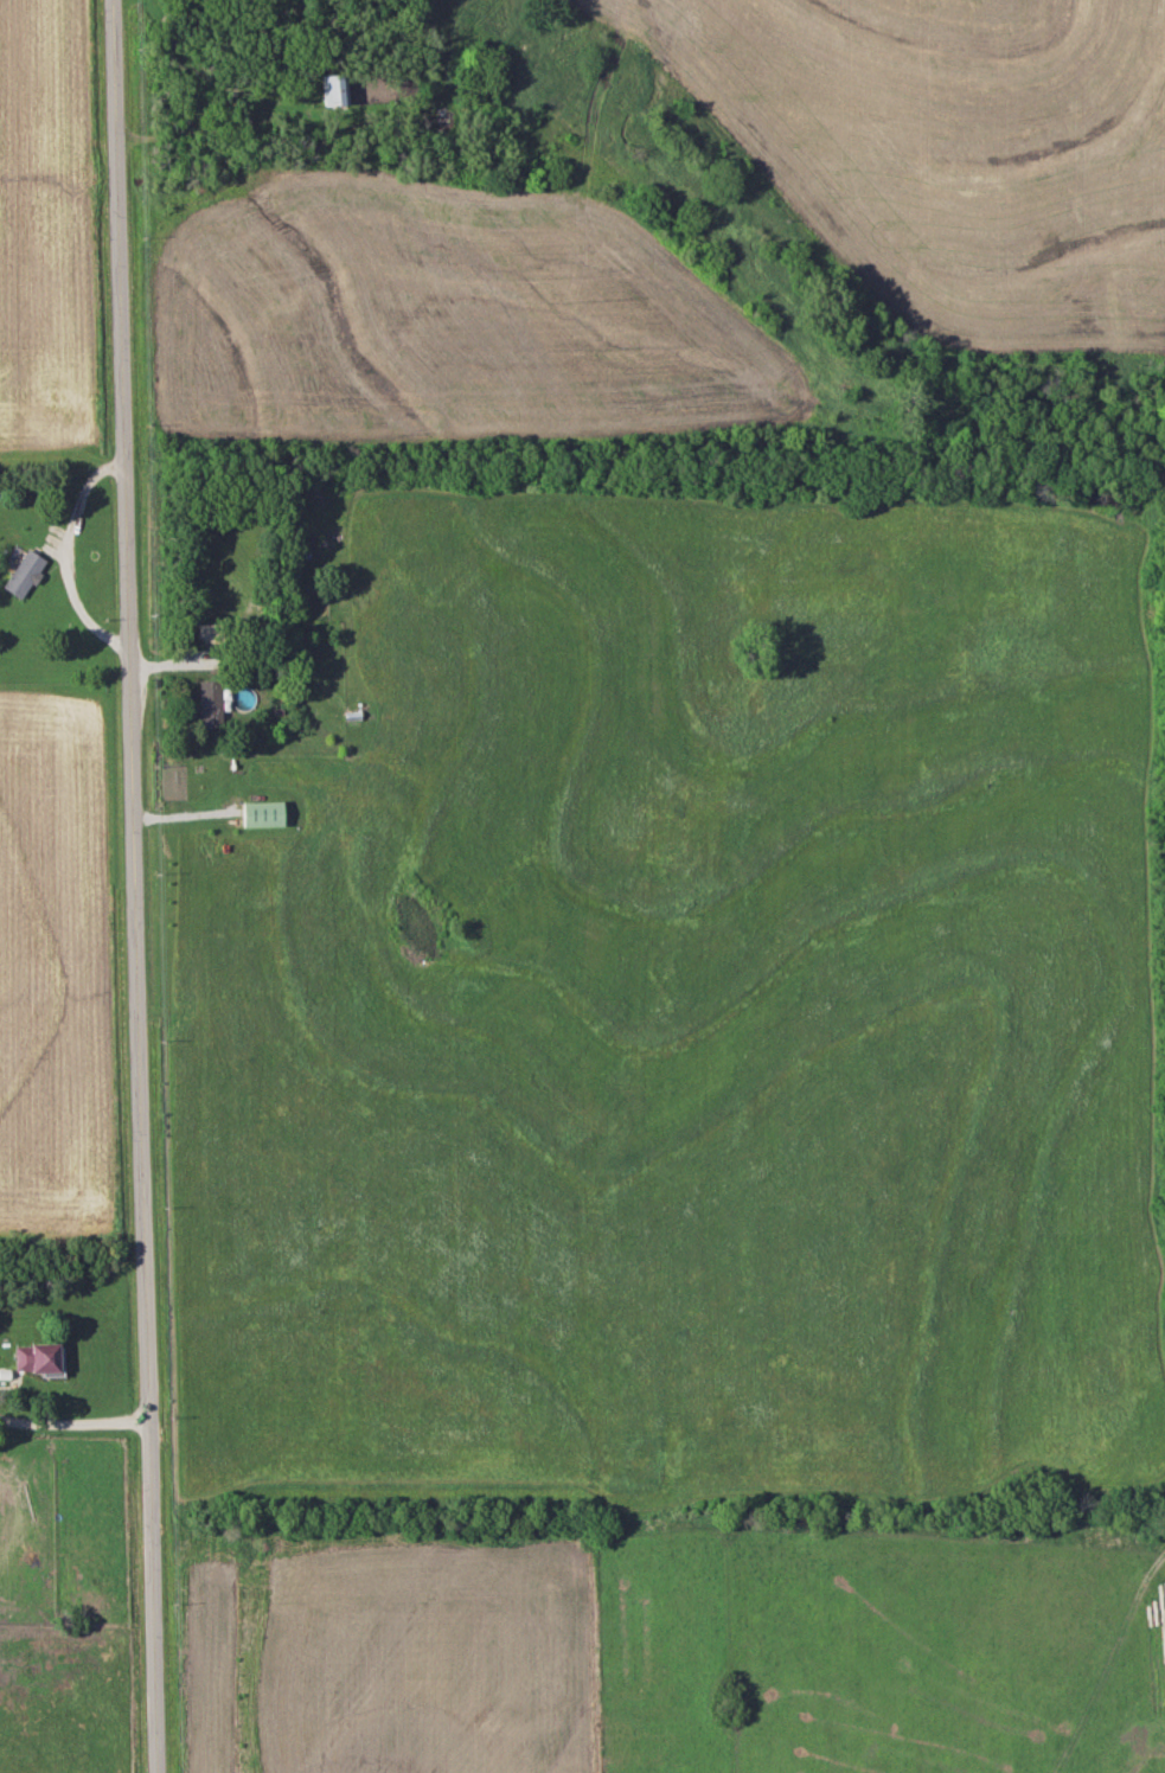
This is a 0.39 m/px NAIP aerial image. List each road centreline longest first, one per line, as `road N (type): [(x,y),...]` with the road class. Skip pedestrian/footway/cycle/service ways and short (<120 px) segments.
road 1 (tertiary): [(157,1772),(110,0)]

